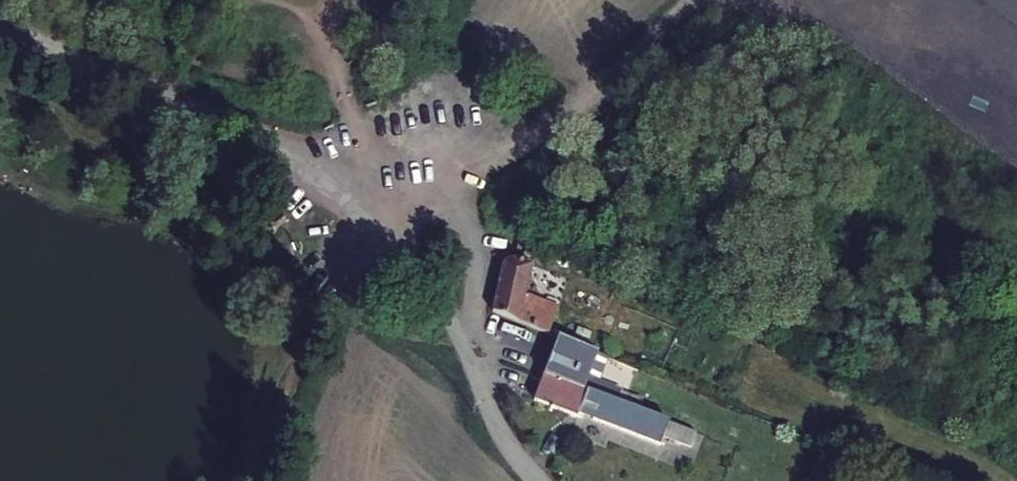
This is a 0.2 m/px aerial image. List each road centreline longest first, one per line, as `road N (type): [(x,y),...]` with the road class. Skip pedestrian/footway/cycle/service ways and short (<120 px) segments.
road 1 (residential): [(0,31),(270,150),(327,184),(435,291),(500,430),(538,480)]
road 2 (track): [(323,11),(351,114),(356,176)]

